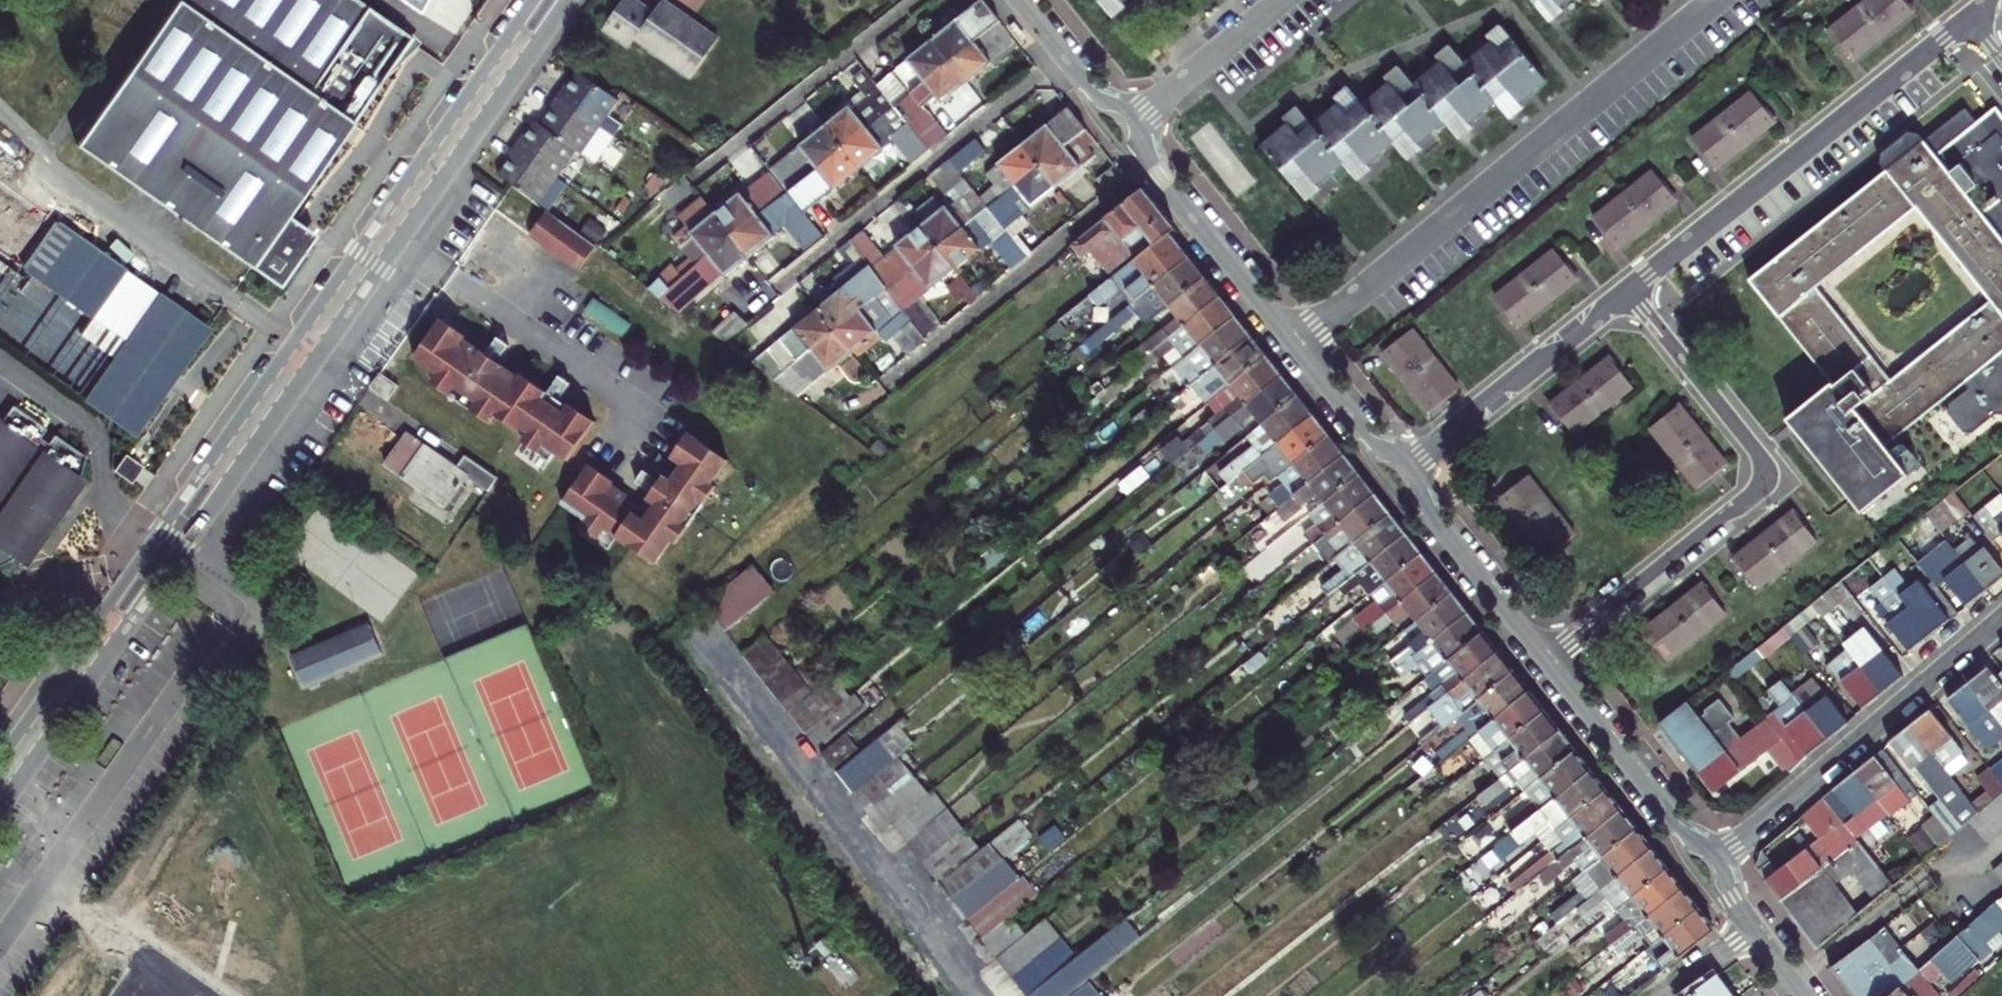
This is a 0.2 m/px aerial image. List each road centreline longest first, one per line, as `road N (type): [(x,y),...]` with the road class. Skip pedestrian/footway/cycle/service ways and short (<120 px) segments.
road 1 (residential): [(0,810),(571,0)]
road 2 (residential): [(534,0),(0,761)]
road 3 (residential): [(1716,0),(1295,345)]
road 4 (residential): [(1549,662),(1748,503),(1765,477),(1758,447),(1630,291)]
road 5 (residential): [(1971,18),(1630,291)]
road 6 (residential): [(1720,858),(2001,622)]
road 7 (residential): [(781,284),(1062,57)]
road 8 (residential): [(898,381),(1154,169)]
road 9 (residential): [(698,175),(920,0)]
road 10 (residential): [(1630,291),(1407,463)]
road 11 (residential): [(1549,662),(1678,826),(1720,858)]
road 12 (residential): [(1407,463),(1432,519),(1549,662)]
road 13 (residential): [(1154,169),(1295,345)]
road 14 (residential): [(1137,121),(1284,0)]
road 15 (residential): [(1295,345),(1367,436),(1407,463)]
road 16 (residential): [(1720,858),(1735,901),(1804,995)]

